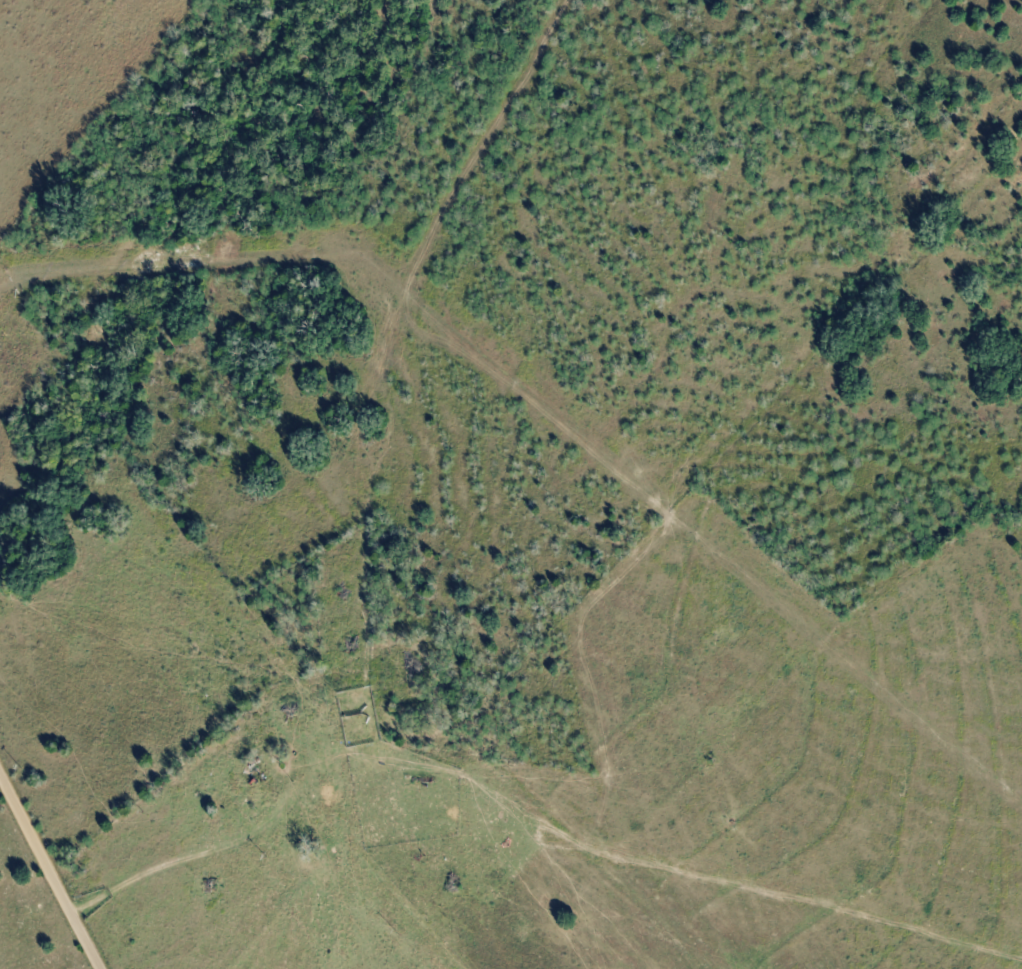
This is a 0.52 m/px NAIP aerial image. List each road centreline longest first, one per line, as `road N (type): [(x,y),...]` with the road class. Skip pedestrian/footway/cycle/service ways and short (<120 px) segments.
road 1 (residential): [(81,921),(283,832),(318,741)]
road 2 (residential): [(106,968),(0,764)]

